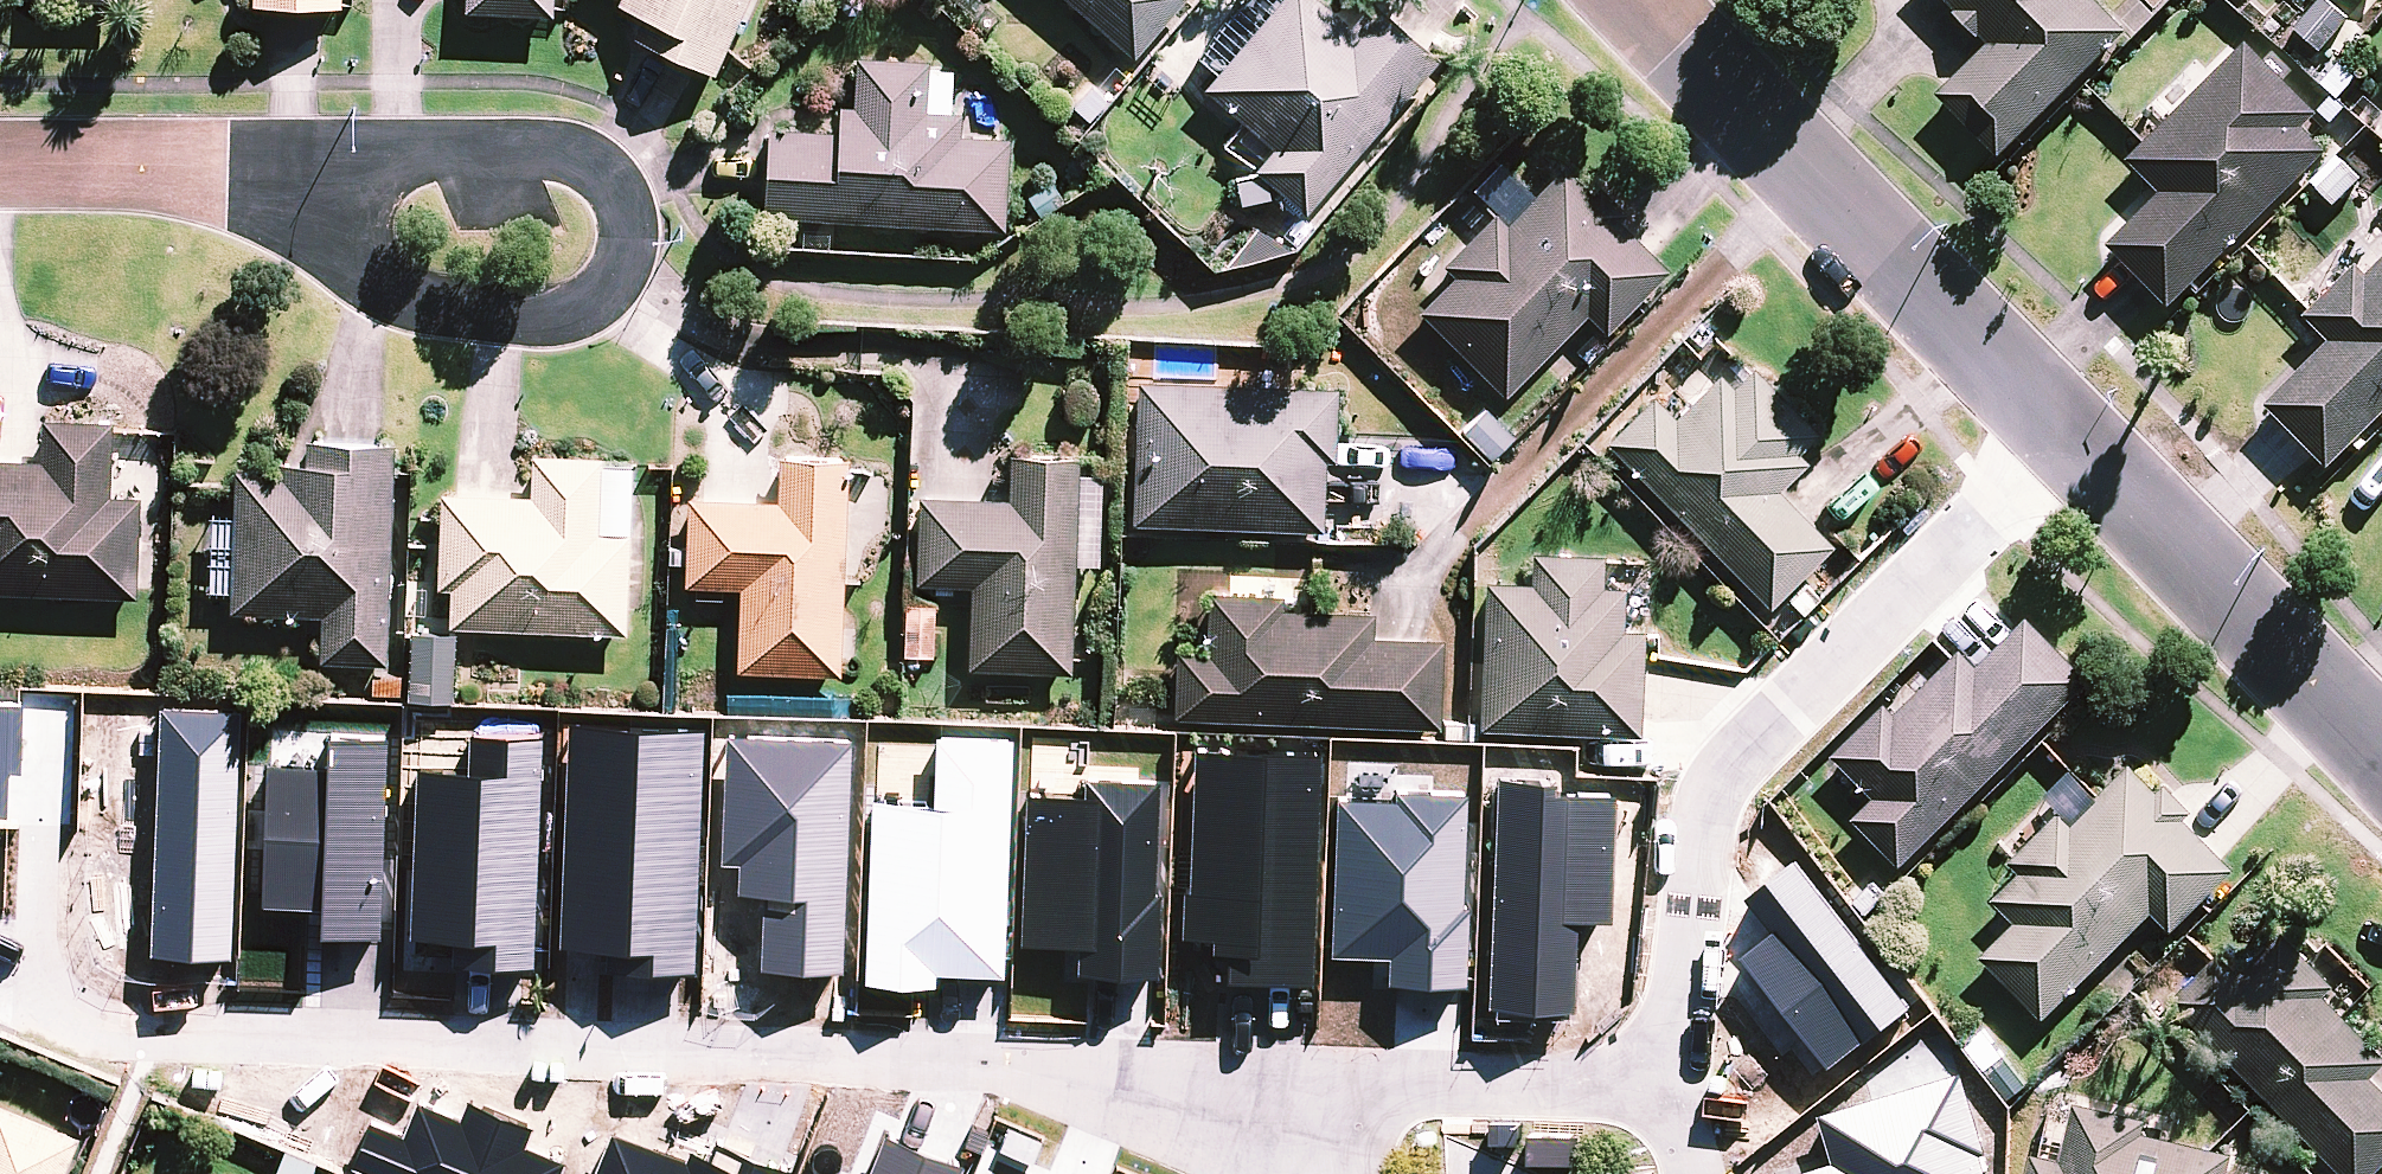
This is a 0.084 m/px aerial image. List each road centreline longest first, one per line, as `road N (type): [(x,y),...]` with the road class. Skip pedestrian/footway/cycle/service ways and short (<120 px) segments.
road 1 (residential): [(53,995),(97,1029),(161,1043),(1054,1071)]
road 2 (residential): [(1658,1058),(1682,1022),(1702,834),(1723,775),(1812,698),(2070,440)]
road 3 (residential): [(347,176),(442,135),(509,136),(565,154),(603,193),(618,238),(582,299),(485,314),(429,302),(378,275),(351,235)]
road 4 (residential): [(1054,1071),(1642,1083),(1658,1058)]
road 5 (residential): [(1658,0),(2070,440)]
road 6 (residential): [(2070,440),(2381,756)]
road 7 (residential): [(347,176),(0,170)]
road 8 (residential): [(1054,1071),(1294,1173)]
road 9 (residential): [(1691,1173),(1658,1058)]

